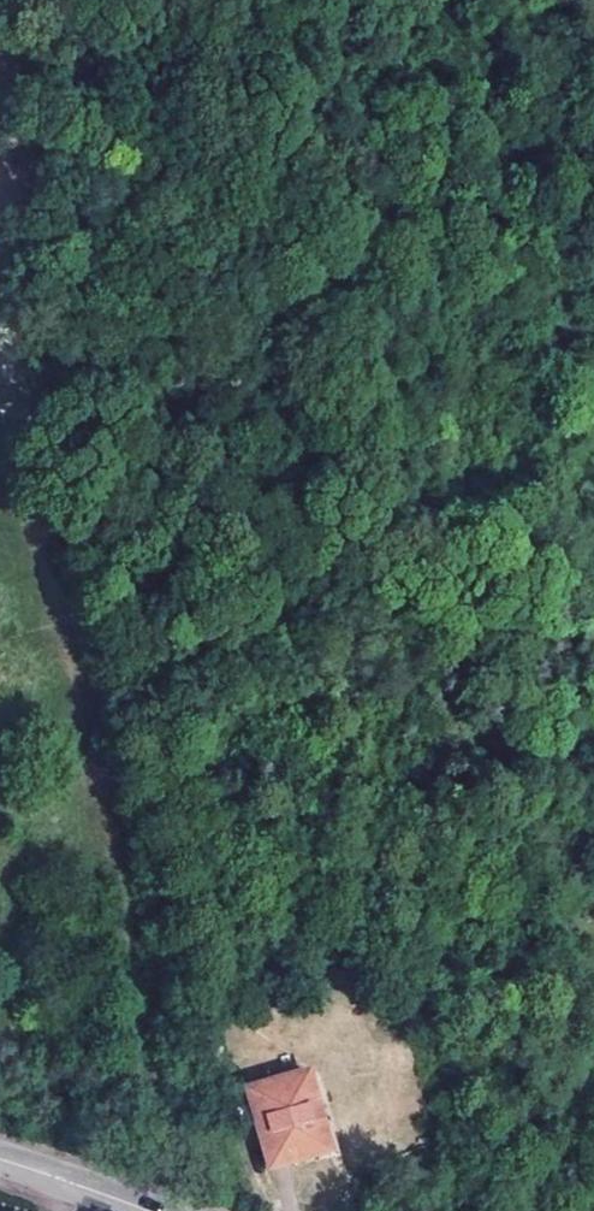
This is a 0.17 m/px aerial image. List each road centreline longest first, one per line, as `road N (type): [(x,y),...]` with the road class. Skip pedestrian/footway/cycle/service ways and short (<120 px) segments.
road 1 (tertiary): [(146,1210),(0,1160)]

